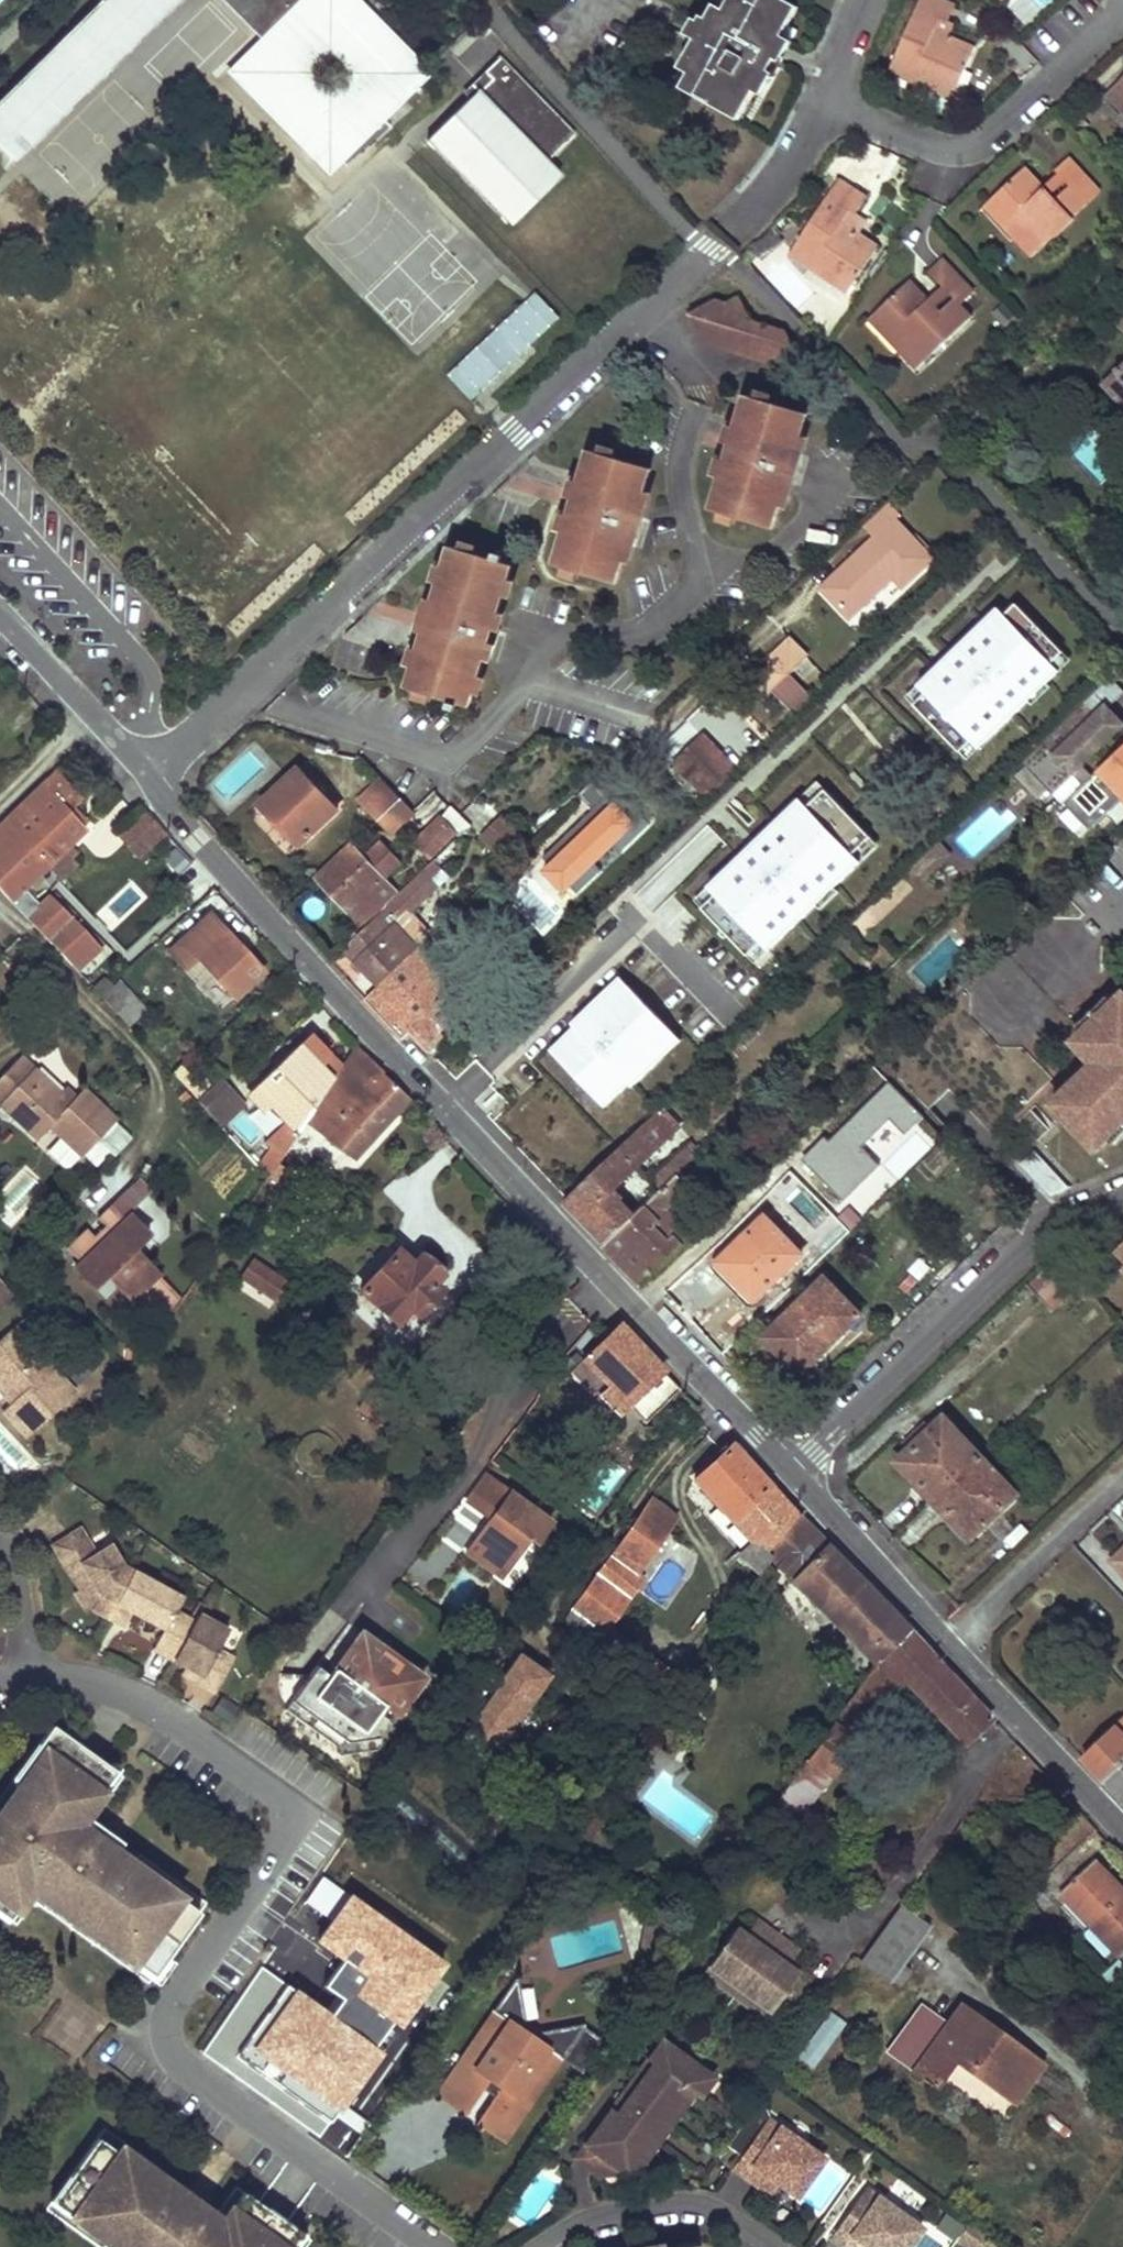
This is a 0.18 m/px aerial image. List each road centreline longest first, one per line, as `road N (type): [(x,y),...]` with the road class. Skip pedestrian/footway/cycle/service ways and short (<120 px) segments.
road 1 (residential): [(792,1474),(464,1132),(150,777)]
road 2 (residential): [(0,1680),(75,1681),(117,1692),(270,1785),(284,1805),(282,1843),(174,1999),(166,2025),(172,2049),(187,2070),(433,2246)]
road 3 (residential): [(710,251),(150,777)]
road 4 (residential): [(1122,1829),(792,1474)]
road 5 (residential): [(1122,1196),(1027,1242),(792,1474)]
road 6 (residential): [(1120,0),(1115,18),(985,138),(961,148),(935,146),(826,95)]
road 7 (residential): [(549,2246),(606,2218),(682,2204),(726,2216),(769,2246)]
road 8 (residential): [(150,777),(0,612)]
road 9 (residential): [(826,95),(788,169),(739,217)]

